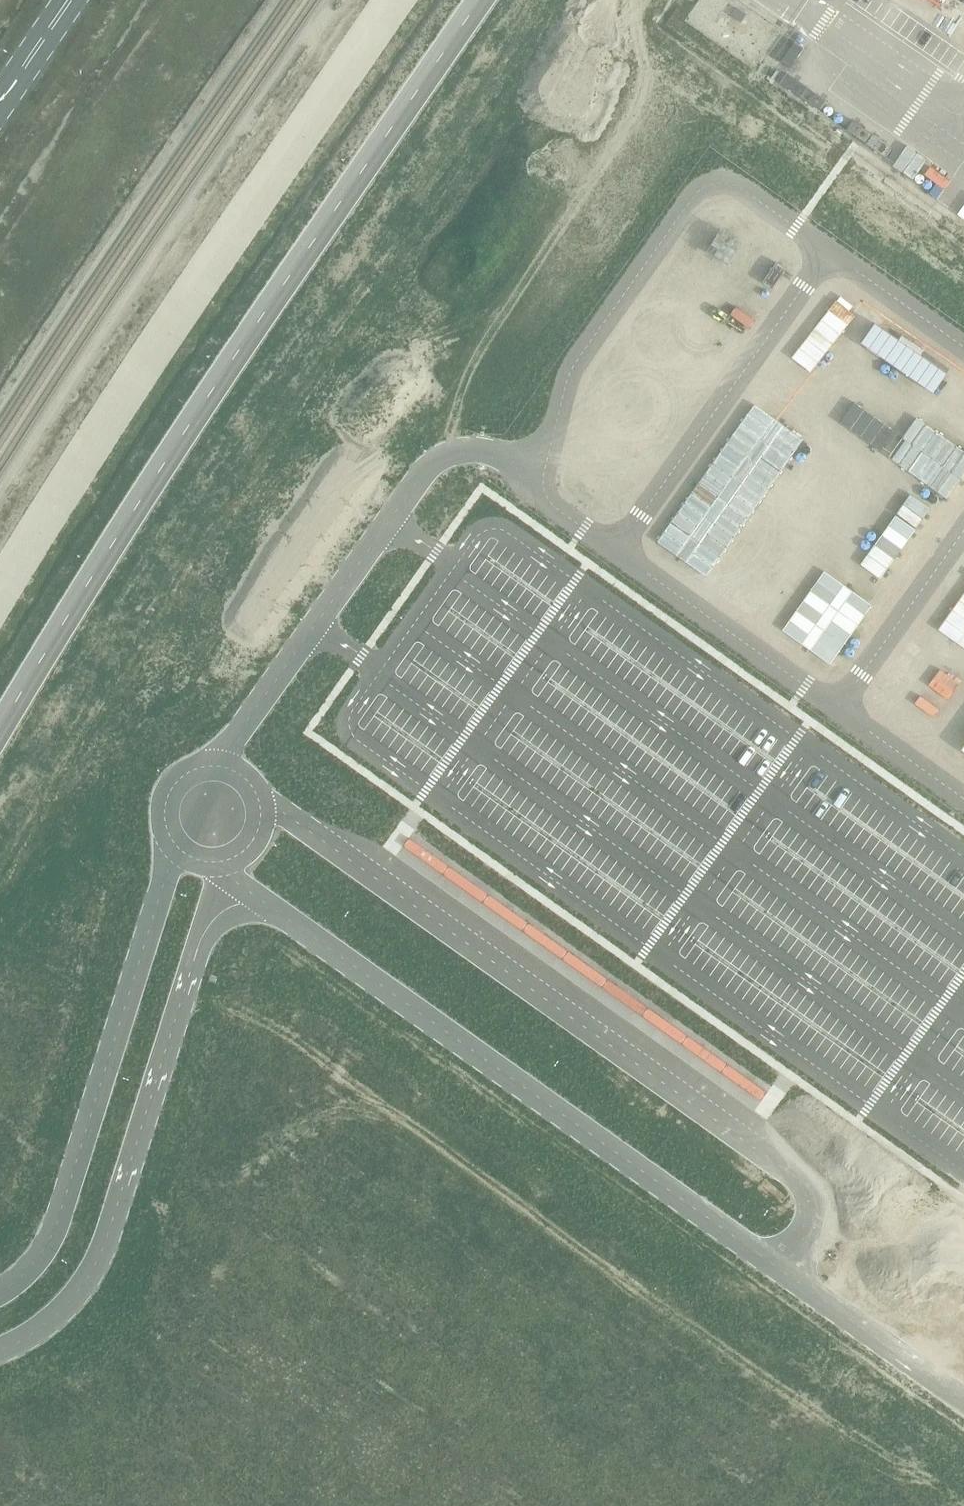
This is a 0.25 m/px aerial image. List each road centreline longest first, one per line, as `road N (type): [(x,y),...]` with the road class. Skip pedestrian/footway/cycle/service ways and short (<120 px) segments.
road 1 (unclassified): [(0,724),(226,368),(478,0)]
road 2 (secondary): [(70,0),(0,102)]

